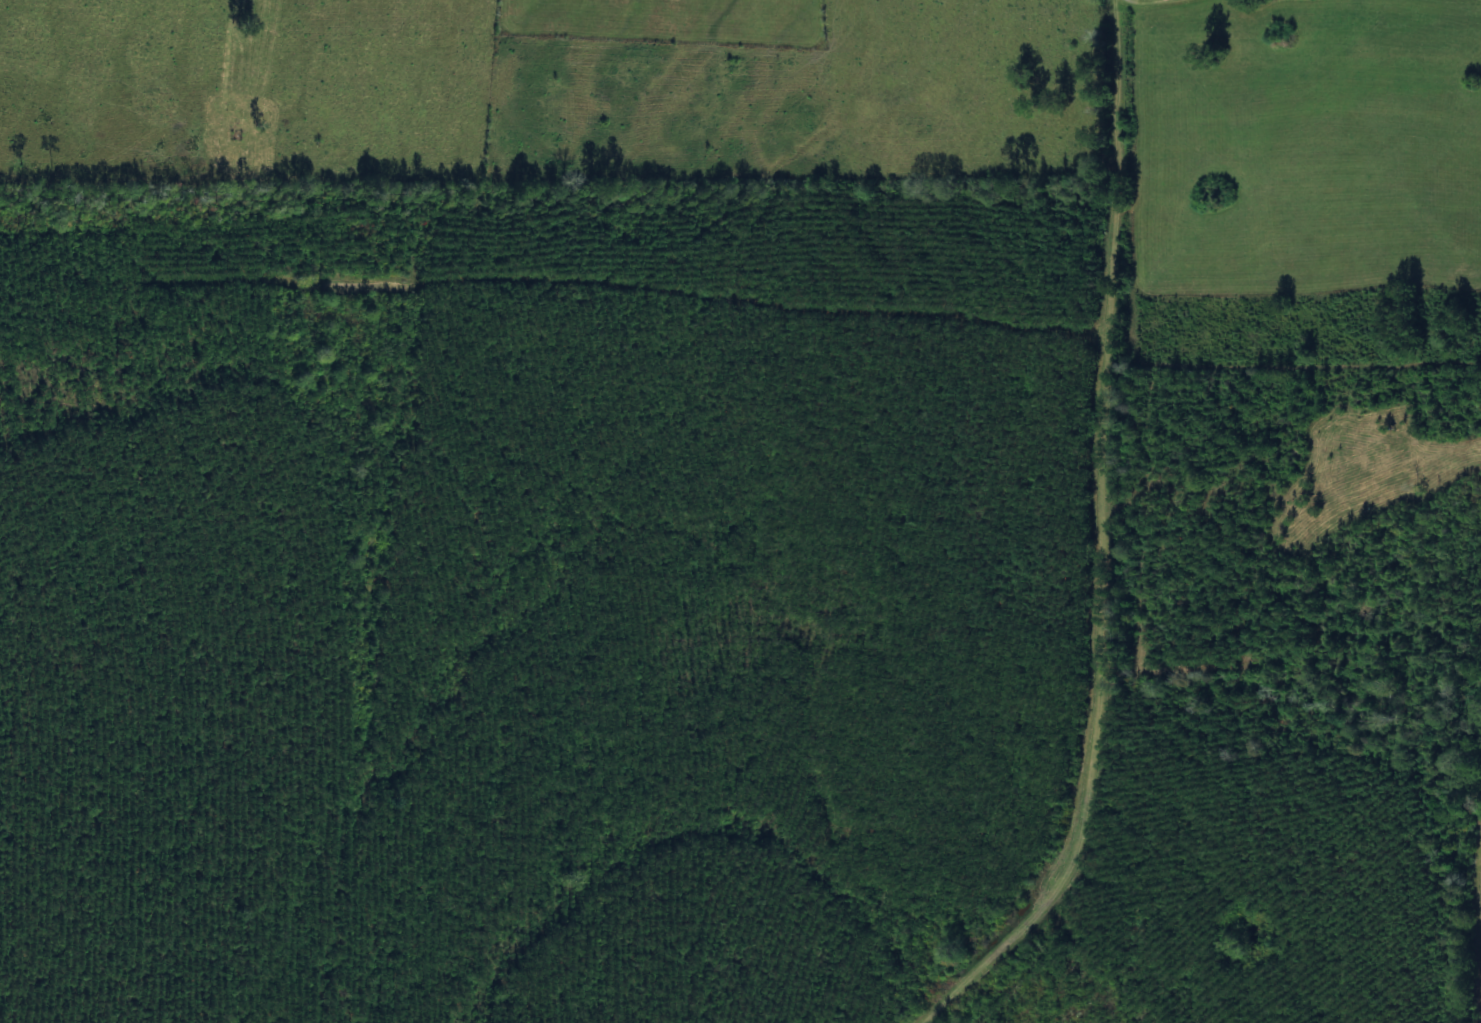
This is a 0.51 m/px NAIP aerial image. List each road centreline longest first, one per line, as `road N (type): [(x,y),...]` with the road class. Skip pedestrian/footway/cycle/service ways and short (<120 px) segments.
road 1 (residential): [(898,1022),(1031,937),(1090,867),(1111,0)]

